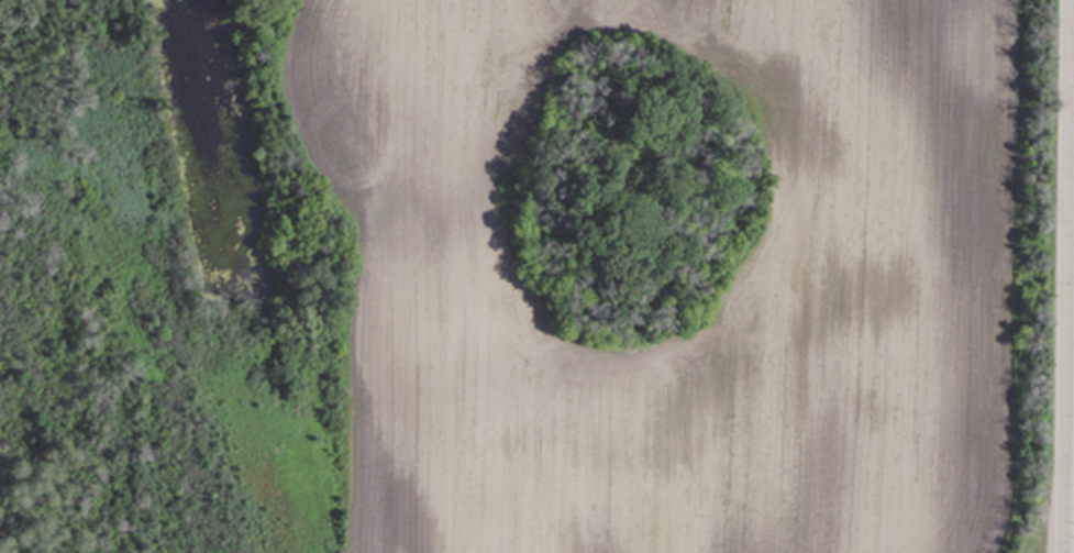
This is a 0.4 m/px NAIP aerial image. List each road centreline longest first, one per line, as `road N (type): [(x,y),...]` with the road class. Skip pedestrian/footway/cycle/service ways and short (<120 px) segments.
road 1 (tertiary): [(1058,552),(1066,0)]

